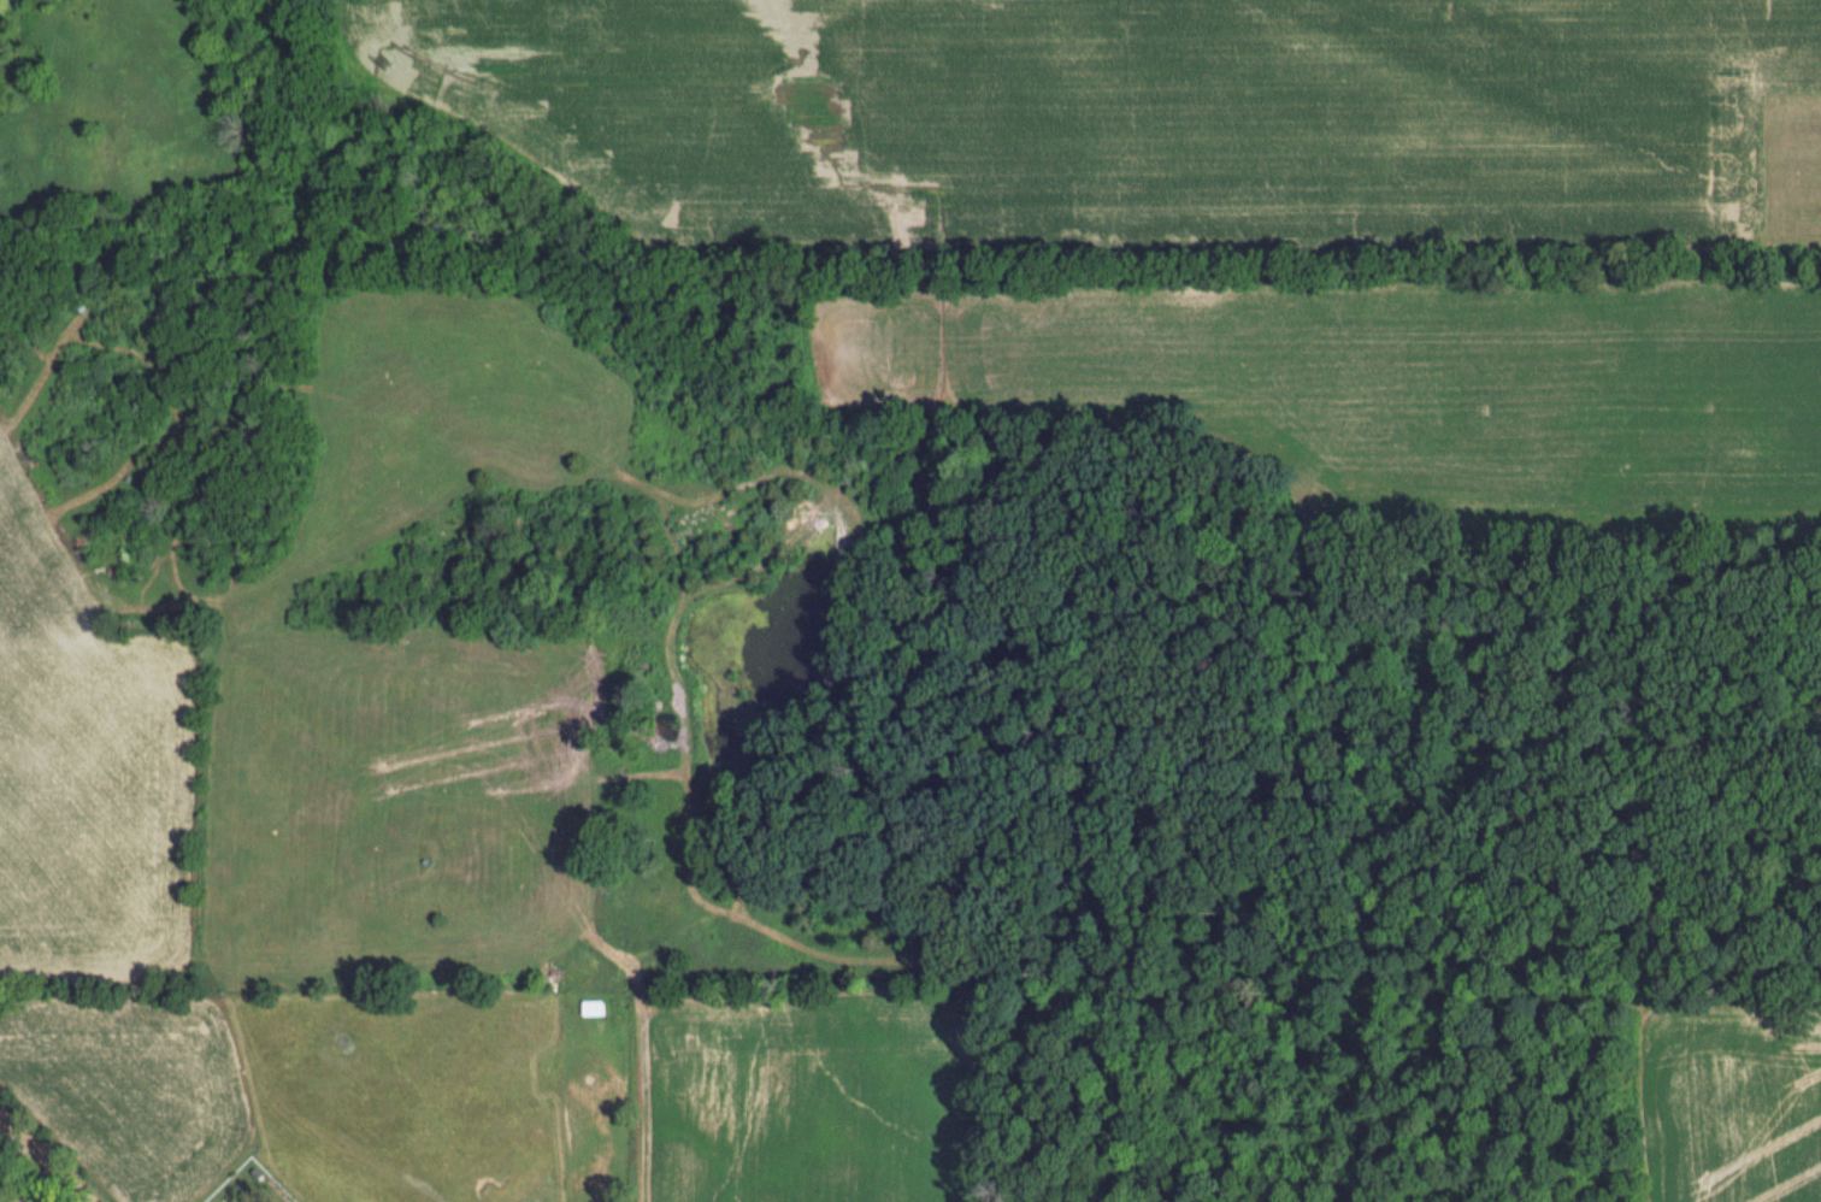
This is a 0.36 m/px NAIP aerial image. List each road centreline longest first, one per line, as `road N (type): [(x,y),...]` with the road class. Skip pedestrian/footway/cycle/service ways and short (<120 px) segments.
road 1 (tertiary): [(88,1201),(0,1114)]

